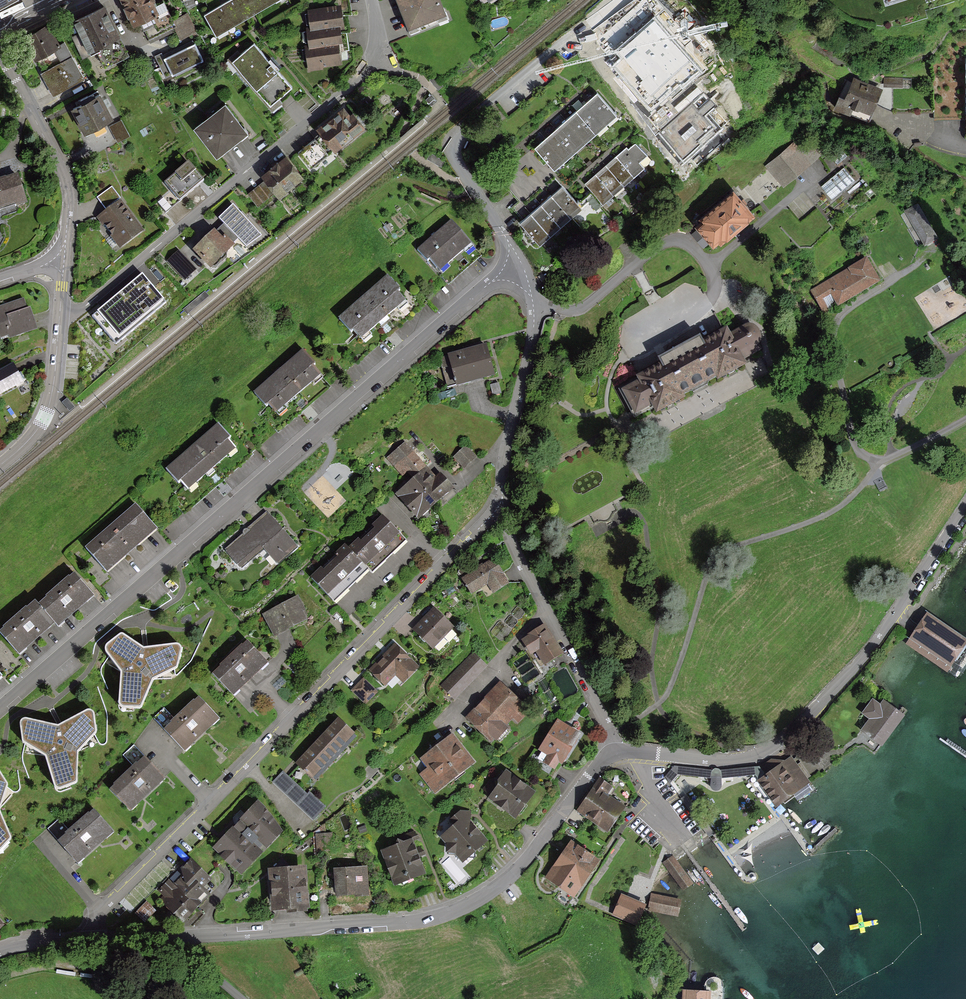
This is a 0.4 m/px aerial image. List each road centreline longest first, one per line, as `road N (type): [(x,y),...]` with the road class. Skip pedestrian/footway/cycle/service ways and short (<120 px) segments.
road 1 (residential): [(0,707),(519,265)]
road 2 (residential): [(504,508),(103,907),(83,942)]
road 3 (residential): [(83,942),(431,919),(484,898),(515,871),(616,751)]
road 4 (residential): [(616,751),(738,761),(768,751),(858,664),(965,507)]
road 5 (residential): [(371,0),(376,55),(364,74),(78,311),(60,311)]
road 6 (residential): [(504,508),(511,540),(616,751)]
road 7 (residential): [(519,265),(536,327),(503,472),(504,508)]
road 8 (residential): [(0,47),(65,178),(64,264)]
road 9 (residential): [(60,311),(46,412),(0,465)]

